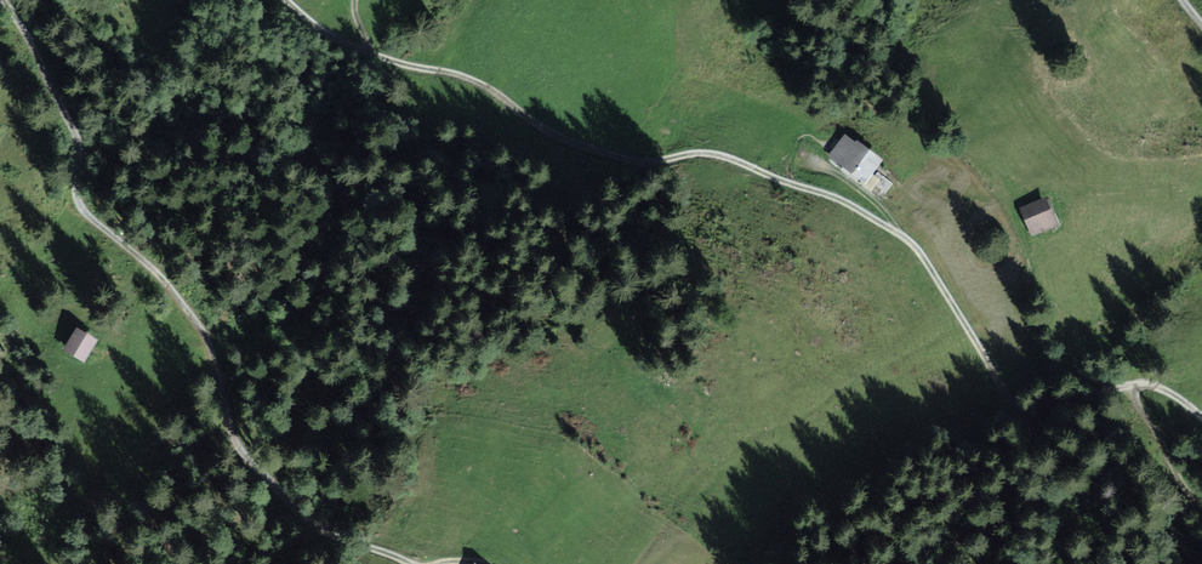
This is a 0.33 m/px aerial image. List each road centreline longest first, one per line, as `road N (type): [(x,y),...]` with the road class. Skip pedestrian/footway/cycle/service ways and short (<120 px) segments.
road 1 (track): [(1201,419),(1176,396),(1144,385),(1024,409),(922,255),(845,201),(722,156),(637,164),(585,148),(474,81),(340,43),(286,0)]
road 2 (track): [(3,0),(70,122),(79,145),(77,200),(154,271),(206,339),(241,466),(321,533),(411,563)]
road 3 (track): [(1133,386),(1201,509)]

